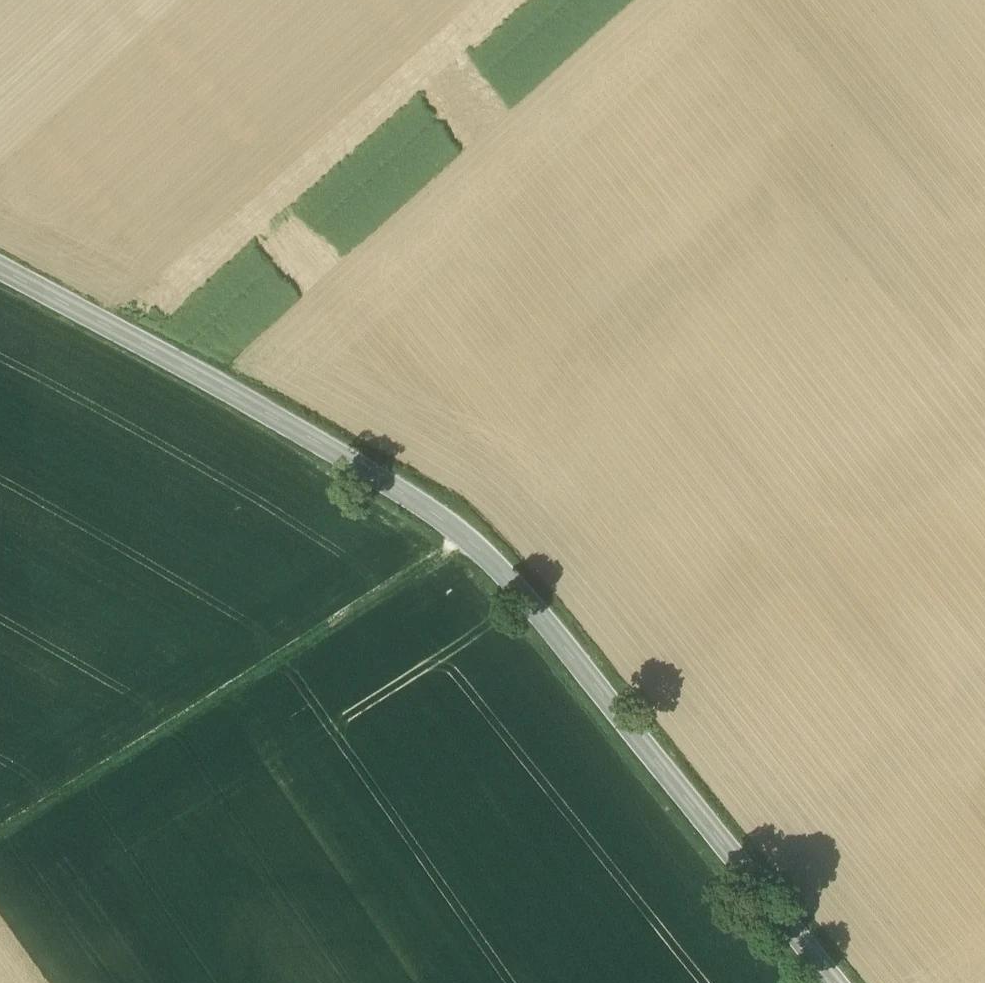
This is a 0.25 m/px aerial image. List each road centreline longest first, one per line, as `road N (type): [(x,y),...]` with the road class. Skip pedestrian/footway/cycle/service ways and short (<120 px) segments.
road 1 (secondary): [(843,982),(530,598),(468,543),(412,502),(0,270)]
road 2 (track): [(475,550),(116,781),(0,846)]

